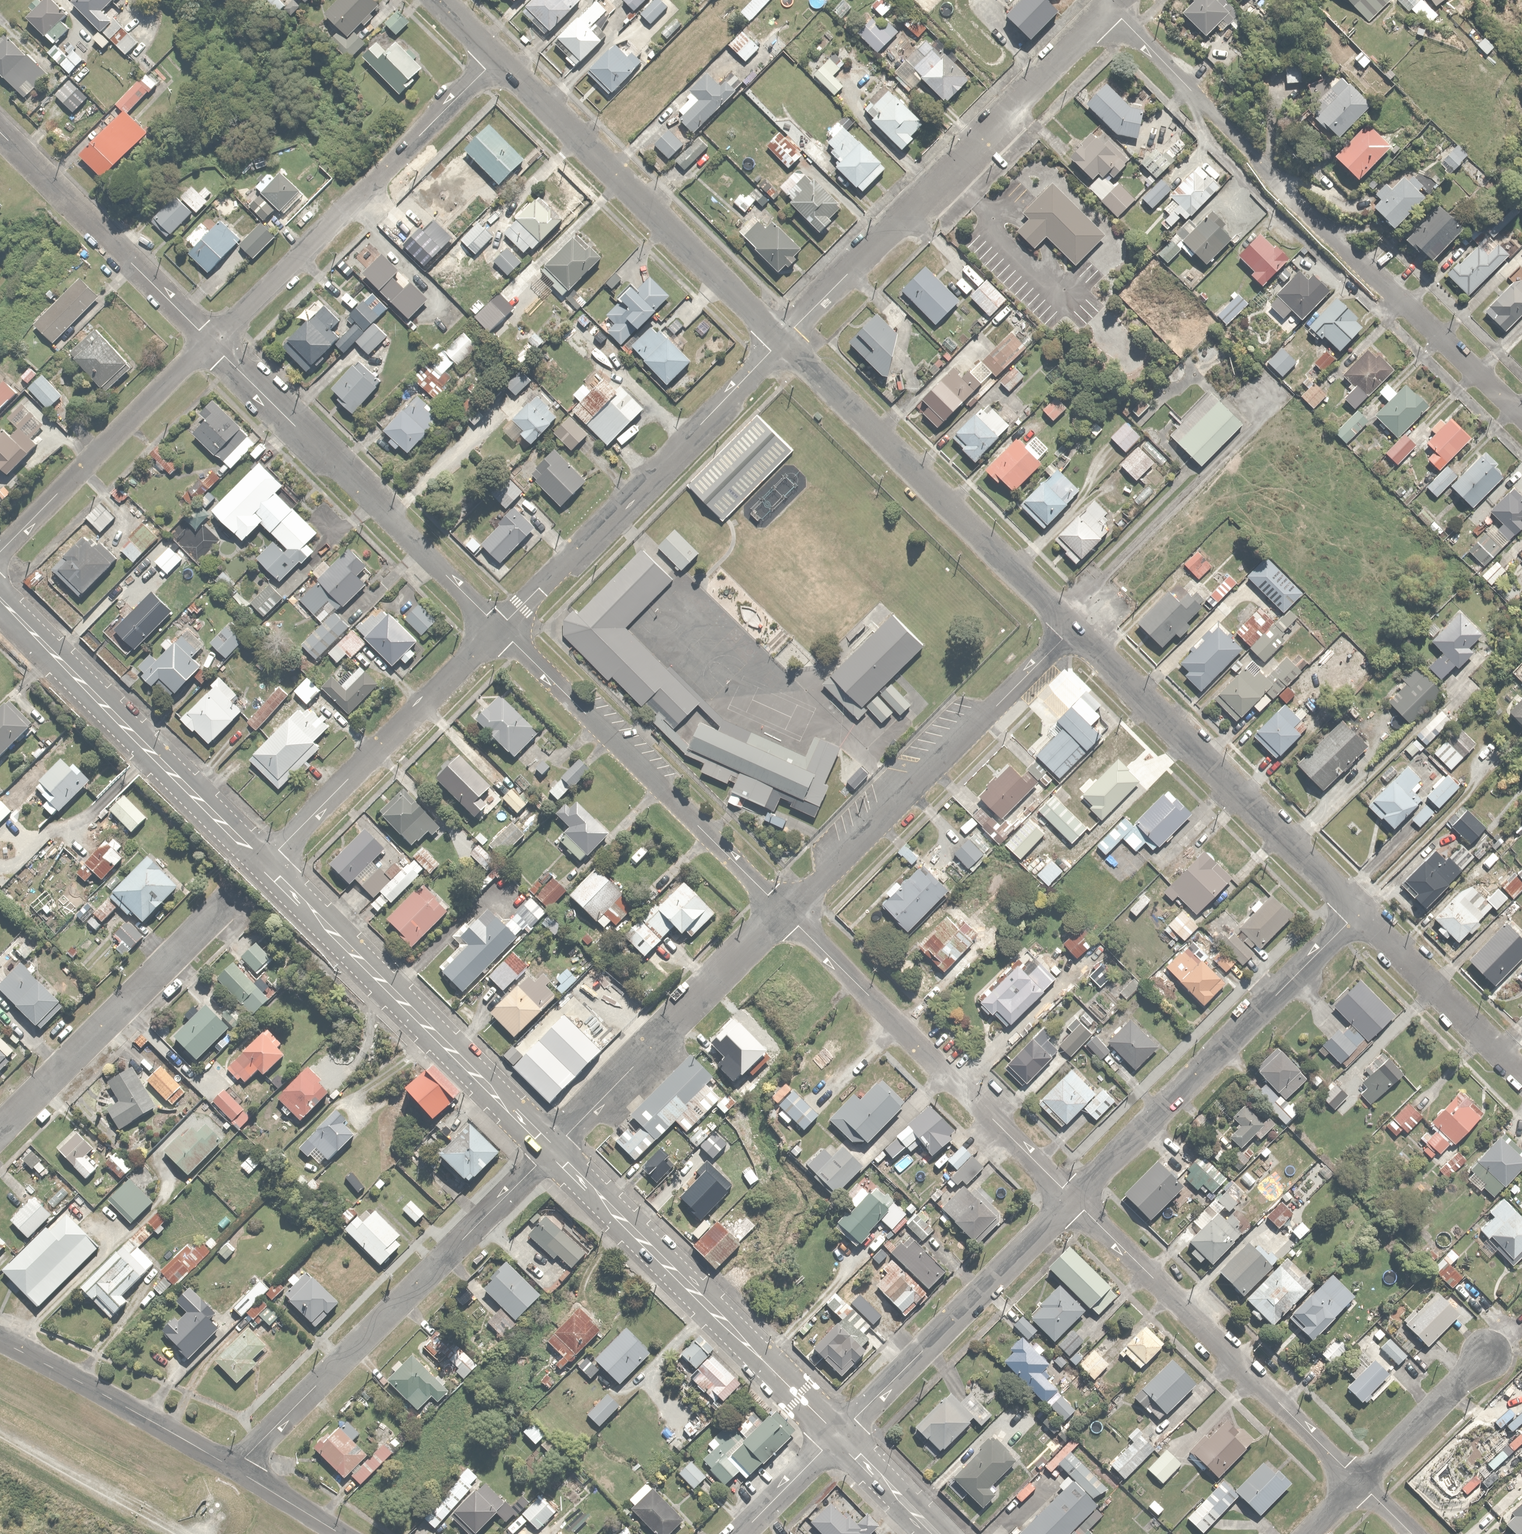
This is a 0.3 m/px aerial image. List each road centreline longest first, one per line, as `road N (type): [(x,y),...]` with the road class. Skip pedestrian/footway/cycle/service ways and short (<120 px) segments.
road 1 (residential): [(1521,414),(1333,237),(1111,5)]
road 2 (residential): [(784,338),(1111,5)]
road 3 (residential): [(237,1467),(552,1149)]
road 4 (residential): [(784,338),(1077,626)]
road 5 (residential): [(786,912),(1077,626)]
road 6 (residential): [(501,626),(212,341)]
road 7 (residential): [(552,1149),(267,860)]
road 8 (residential): [(1074,1198),(786,912)]
road 9 (residential): [(1074,1198),(1359,911)]
road 10 (residential): [(839,1434),(552,1149)]
road 11 (residential): [(501,626),(784,338)]
road 12 (residential): [(212,341),(499,57)]
road 13 (residential): [(786,912),(501,626)]
road 14 (residential): [(1360,1481),(1074,1198)]
road 15 (residential): [(1077,626),(1359,911)]
road 16 (residential): [(499,57),(784,338)]
road 17 (residential): [(267,860),(0,598)]
road 18 (residential): [(552,1149),(786,912)]
road 19 (residential): [(839,1434),(1074,1198)]
road 20 (residential): [(267,860),(501,626)]
road 21 (residential): [(0,1129),(226,904)]
road 22 (residential): [(0,554),(212,341)]
road 23 (residential): [(212,341),(0,131)]
road 24 (residential): [(0,1339),(237,1467)]
road 25 (residential): [(1359,911),(1521,1073)]
road 26 (residential): [(1360,1481),(1489,1354)]
road 27 (residential): [(938,1533),(839,1434)]
road 28 (residential): [(741,1533),(839,1434)]
road 29 (residential): [(237,1467),(346,1533)]

